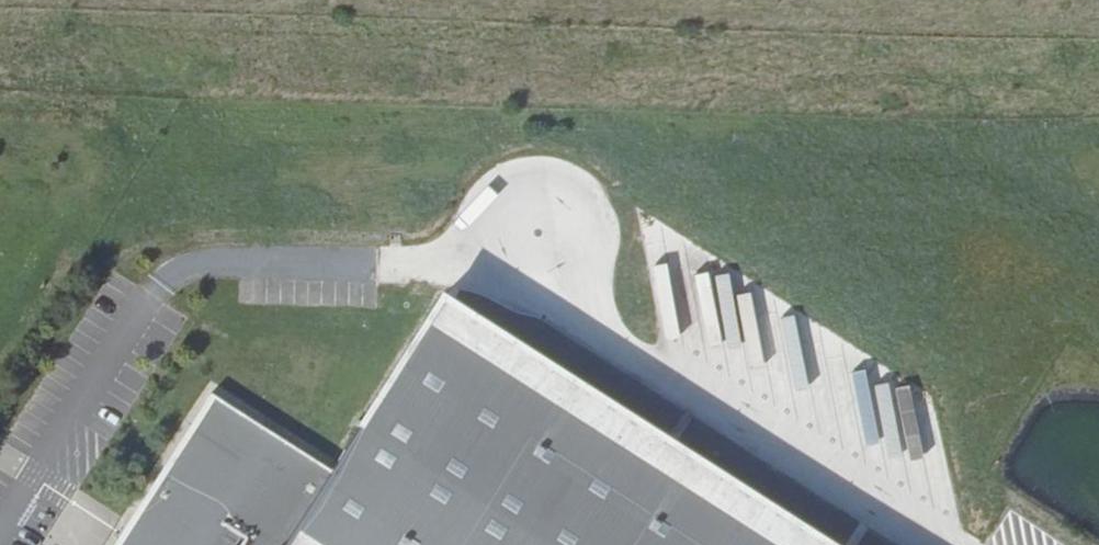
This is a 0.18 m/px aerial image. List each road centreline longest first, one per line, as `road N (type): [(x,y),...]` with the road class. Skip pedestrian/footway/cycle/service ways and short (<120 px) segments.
road 1 (track): [(0,92),(991,130),(1098,118)]

